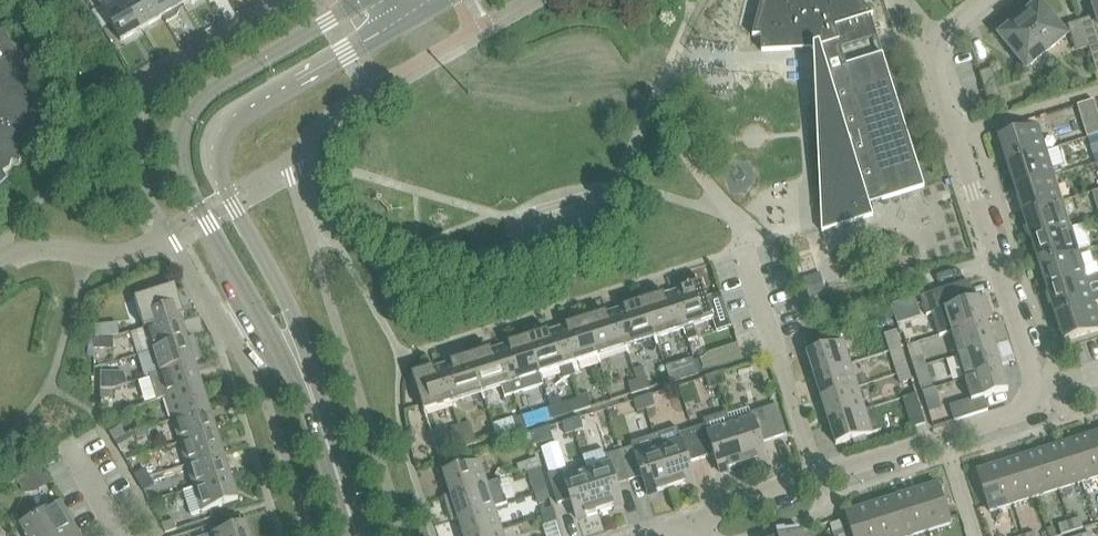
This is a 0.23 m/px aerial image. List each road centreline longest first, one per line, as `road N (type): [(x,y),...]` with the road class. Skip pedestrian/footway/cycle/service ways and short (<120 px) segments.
road 1 (tertiary): [(365,0),(203,93),(180,129),(183,172),(202,209),(305,377)]
road 2 (tertiary): [(305,377),(289,312),(224,174),(224,132),(235,116),(409,19)]
road 3 (residential): [(1035,389),(936,62),(944,30),(980,0)]
road 4 (residential): [(817,474),(1027,407),(1035,389)]
road 5 (residential): [(817,474),(747,262)]
road 6 (tertiary): [(356,535),(305,377)]
road 7 (residential): [(696,521),(735,499),(817,474)]

